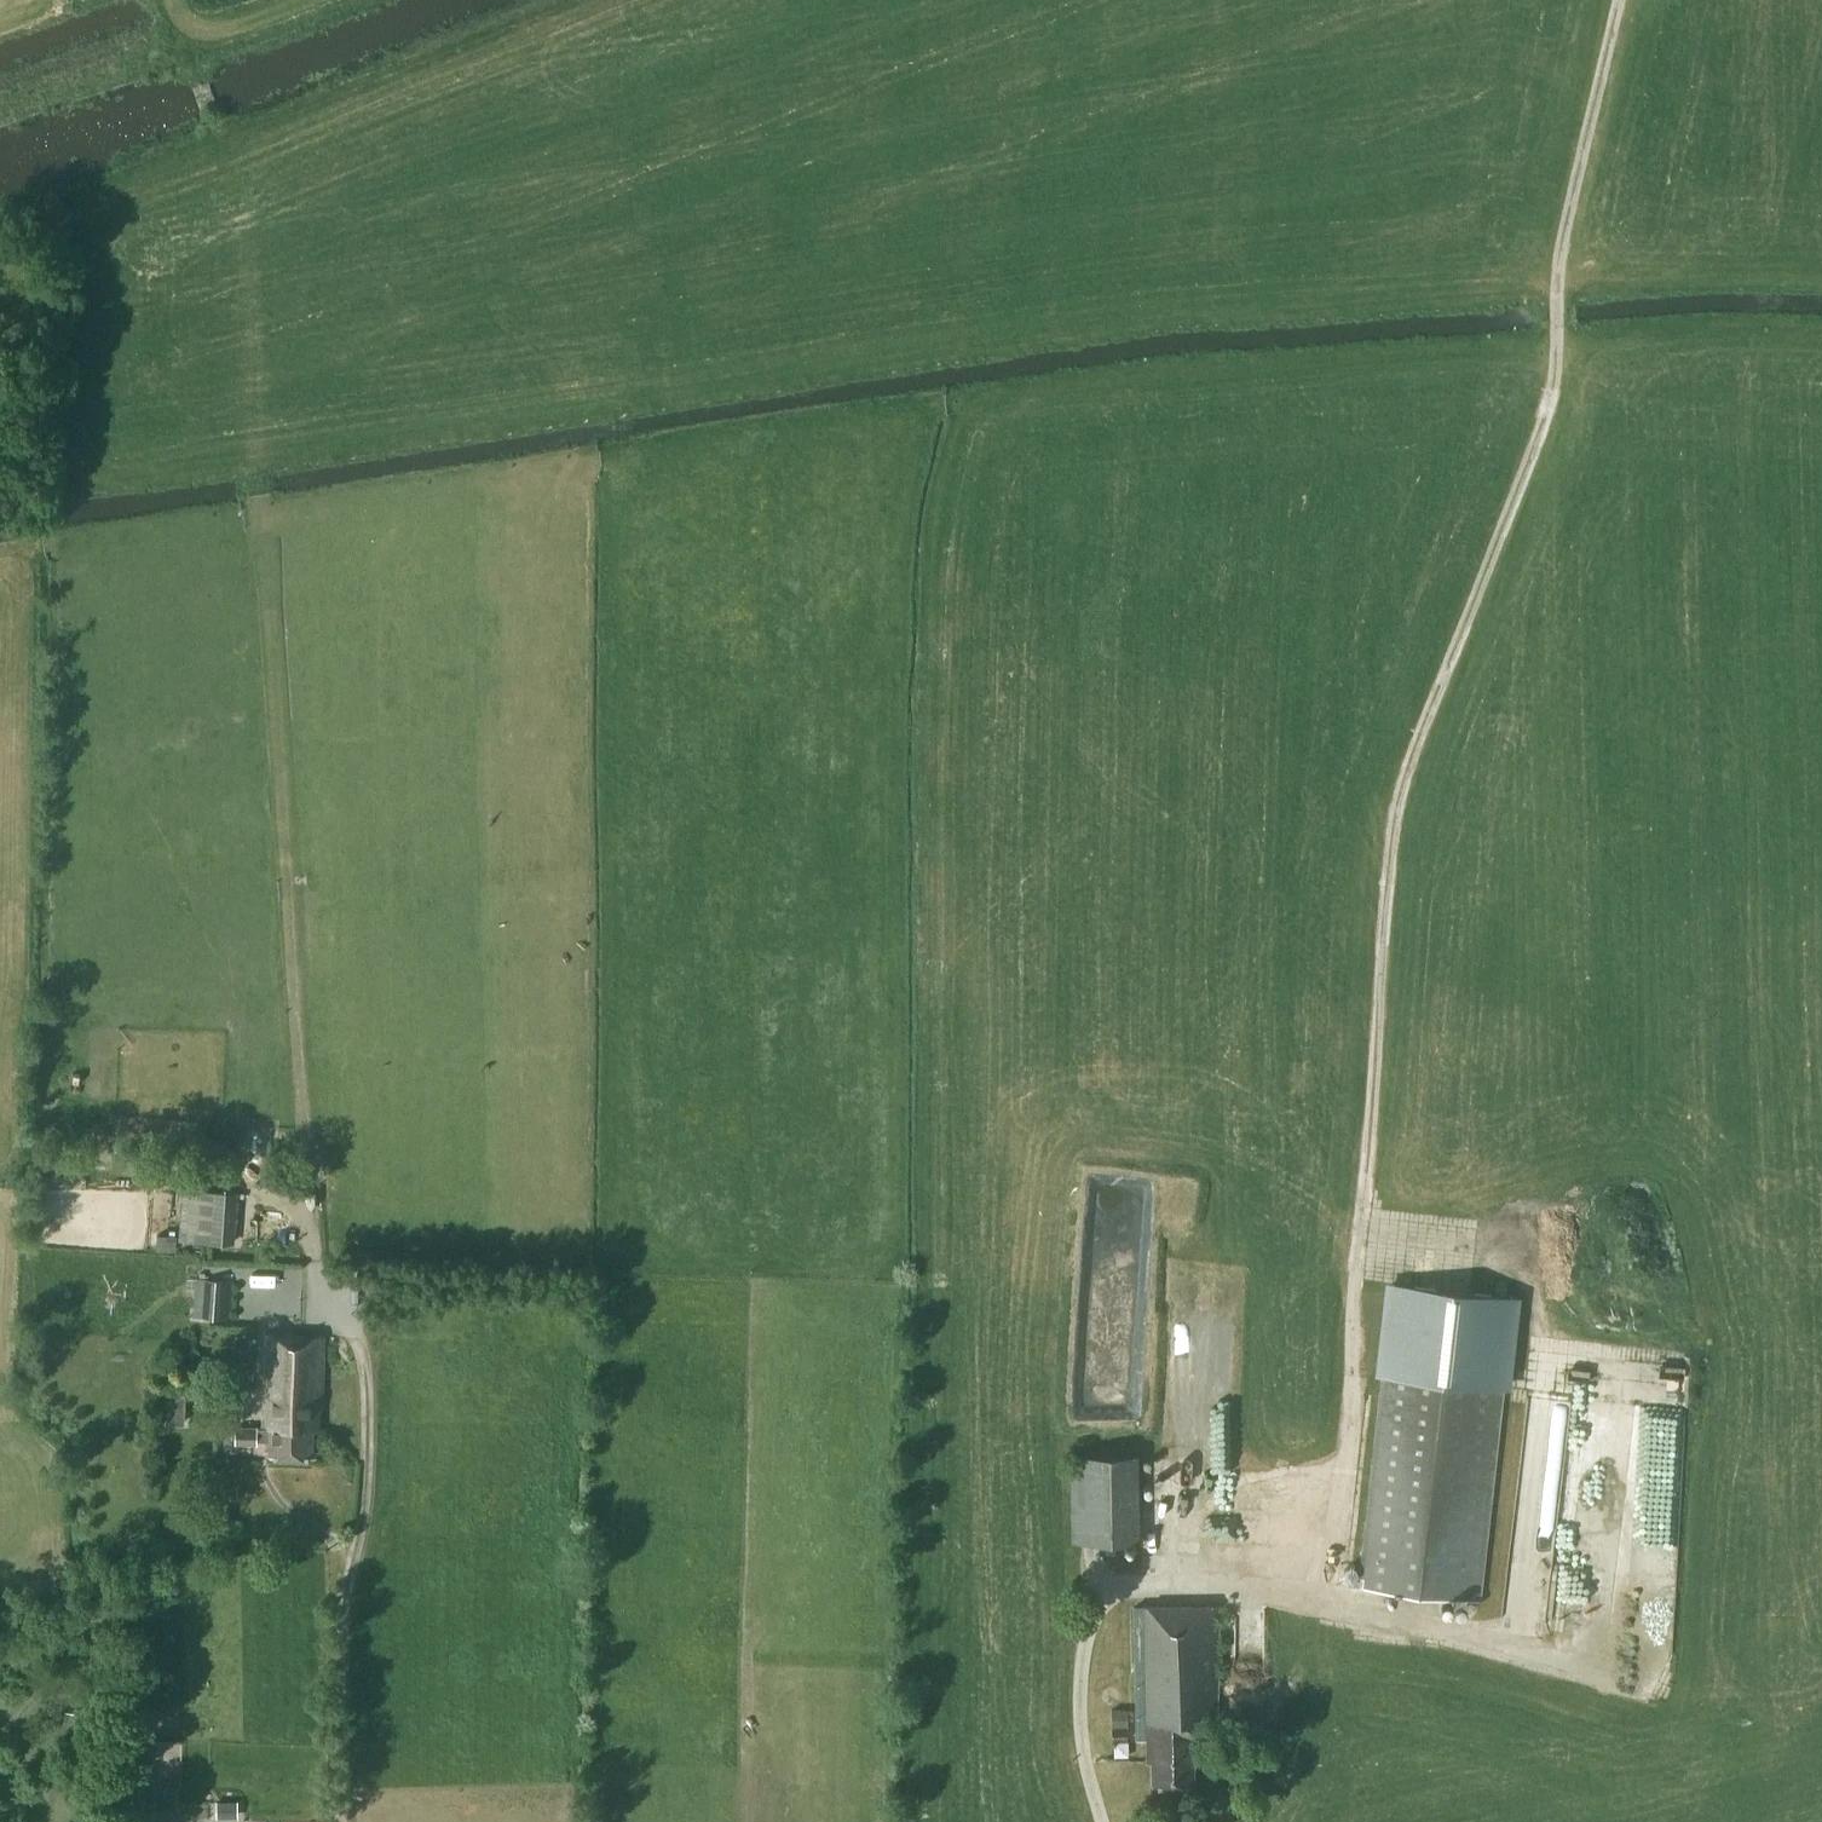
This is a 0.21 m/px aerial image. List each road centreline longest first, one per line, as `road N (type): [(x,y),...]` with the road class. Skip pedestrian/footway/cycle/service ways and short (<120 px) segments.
road 1 (track): [(1369,1186),(1390,838),(1545,412),(1559,270),(1620,0)]

